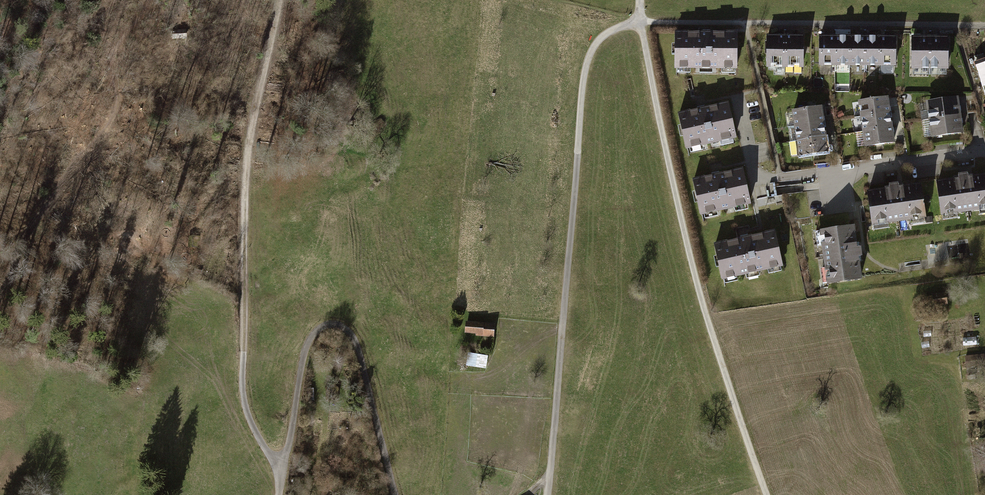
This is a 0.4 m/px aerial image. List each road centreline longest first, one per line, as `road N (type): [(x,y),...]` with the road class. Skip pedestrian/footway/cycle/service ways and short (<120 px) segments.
road 1 (track): [(767,494),(706,314),(639,0)]
road 2 (track): [(547,494),(583,76),(605,34),(640,21)]
road 3 (track): [(283,469),(249,421),(242,393),(245,180),(279,0)]
road 4 (track): [(394,494),(360,356),(345,327),(333,324),(309,340),(301,360),(279,494)]
road 5 (residential): [(984,150),(832,172)]

